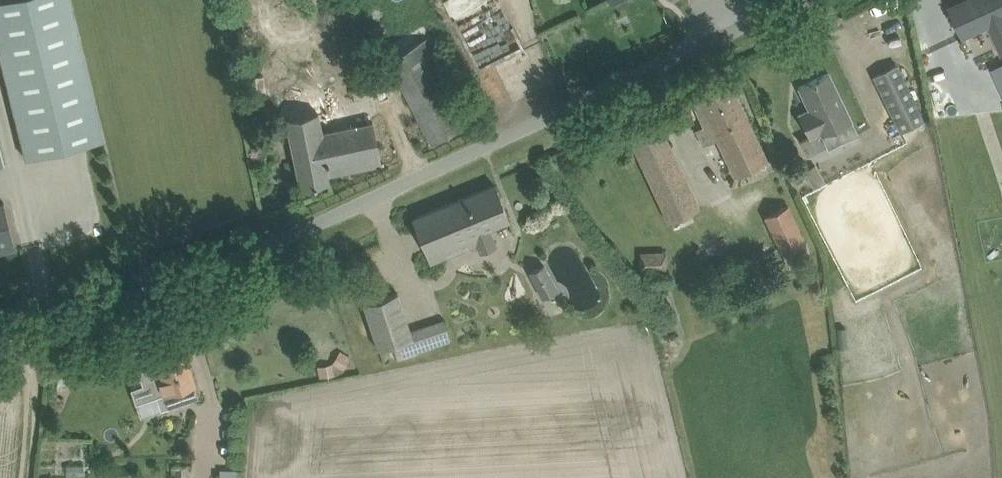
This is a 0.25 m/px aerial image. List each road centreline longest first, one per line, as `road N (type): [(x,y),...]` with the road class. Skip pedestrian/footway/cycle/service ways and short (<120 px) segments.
road 1 (residential): [(0,339),(266,247),(801,0)]

